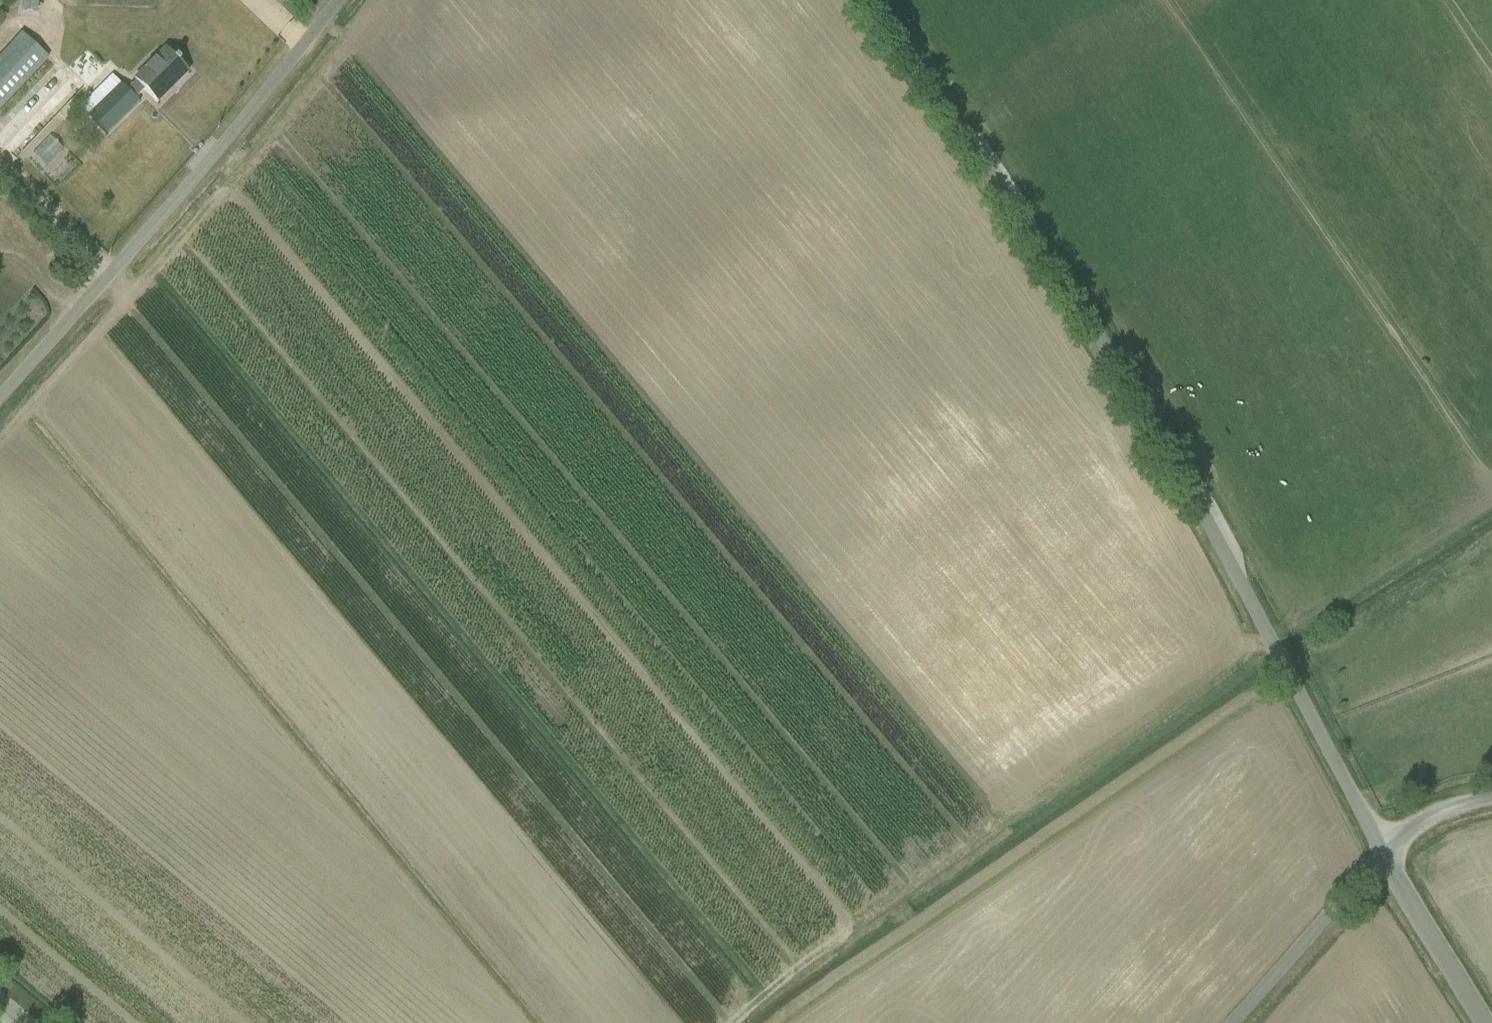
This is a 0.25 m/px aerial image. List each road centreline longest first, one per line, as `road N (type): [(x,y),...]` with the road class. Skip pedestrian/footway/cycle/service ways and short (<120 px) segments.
road 1 (unclassified): [(1382,858),(1259,616),(1047,261),(870,0)]
road 2 (unclassified): [(336,0),(0,394)]
road 3 (unclassified): [(1231,1022),(1382,858)]
road 4 (unclassified): [(1483,1022),(1382,858)]
road 5 (unclassified): [(1382,858),(1445,811),(1491,799)]

